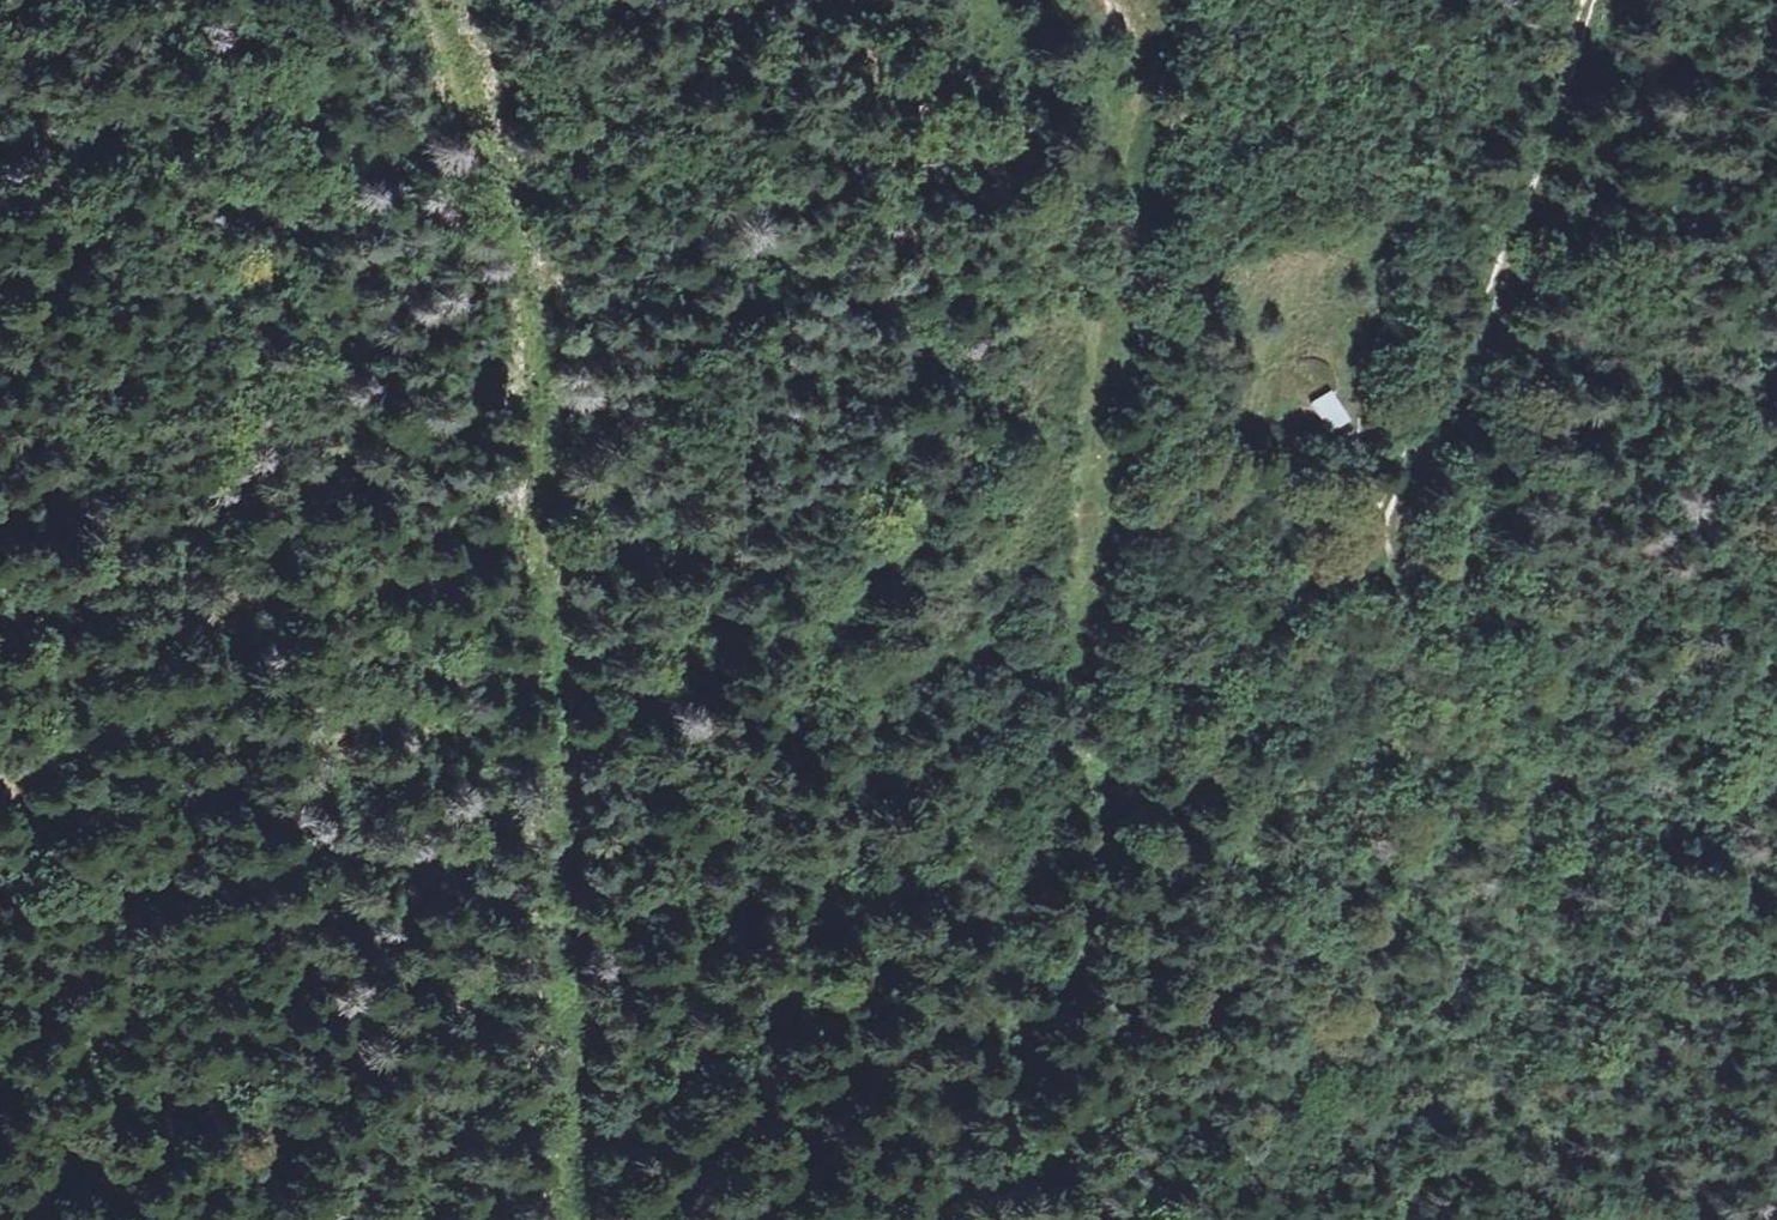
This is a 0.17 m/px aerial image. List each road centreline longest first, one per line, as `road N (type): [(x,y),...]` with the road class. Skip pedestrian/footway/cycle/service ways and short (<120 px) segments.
road 1 (track): [(1587,0),(1511,249),(1377,527),(1389,555),(1382,584),(1321,578),(1286,592),(1221,641),(1171,701),(1102,821),(1040,1030),(943,1219)]
road 2 (track): [(568,1219),(560,785),(527,274),(514,175),(421,0)]

